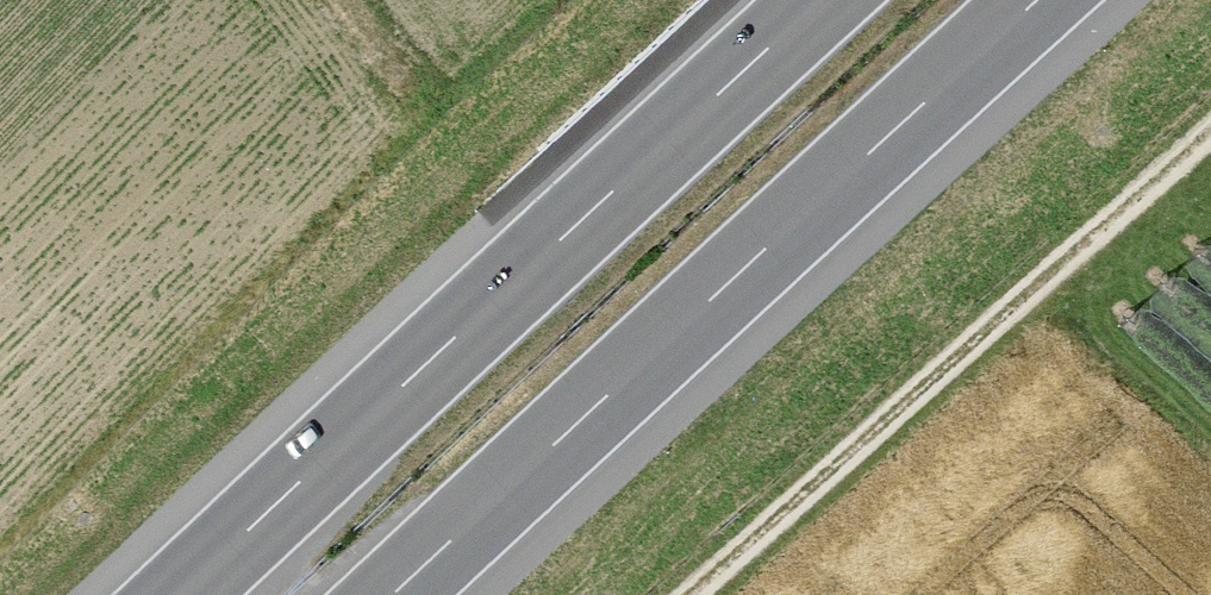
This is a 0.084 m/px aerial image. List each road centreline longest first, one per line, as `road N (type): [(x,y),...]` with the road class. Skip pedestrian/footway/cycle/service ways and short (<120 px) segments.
road 1 (motorway): [(393,594),(1038,0)]
road 2 (motorway): [(822,0),(179,594)]
road 3 (track): [(692,594),(1210,133)]

